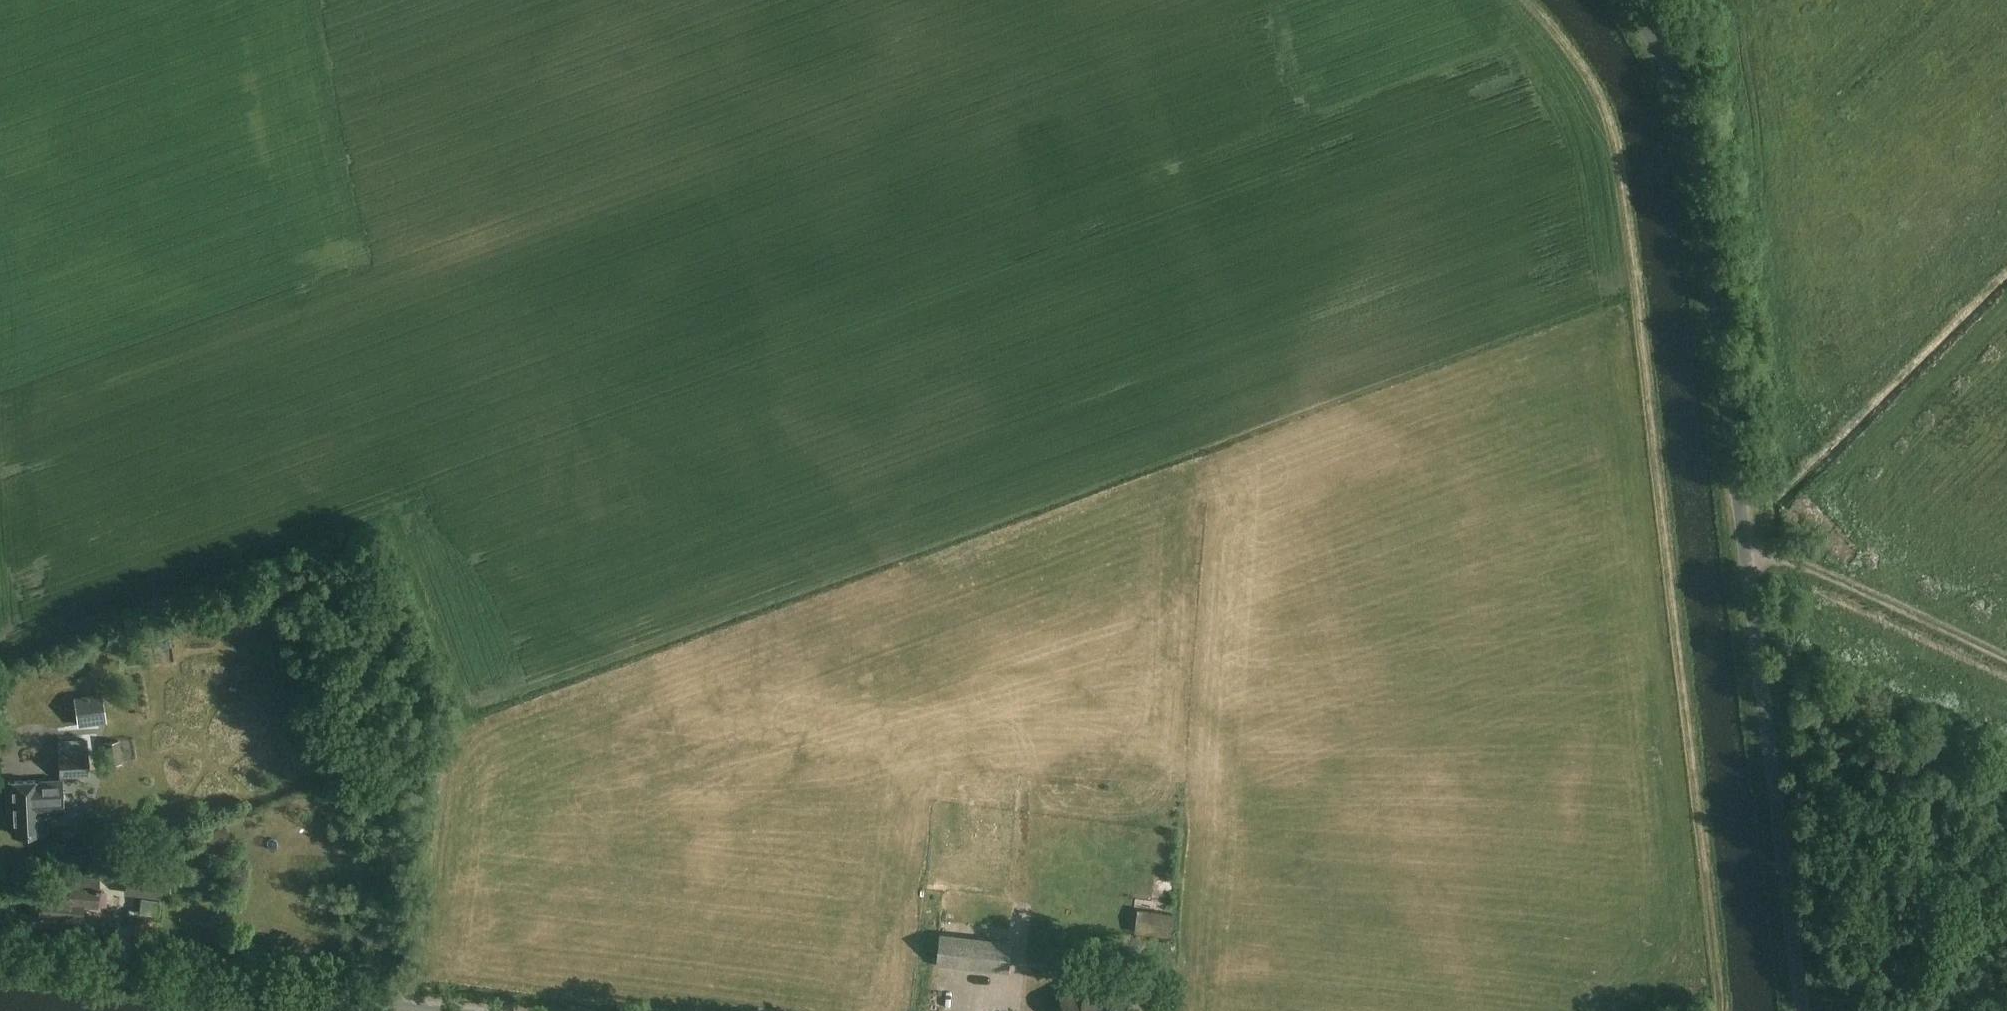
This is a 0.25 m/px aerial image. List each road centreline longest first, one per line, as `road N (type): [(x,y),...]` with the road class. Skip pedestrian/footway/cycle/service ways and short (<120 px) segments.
road 1 (unclassified): [(1802,1010),(1700,184),(1680,88),(1627,0)]
road 2 (unclassified): [(444,1010),(0,952)]

